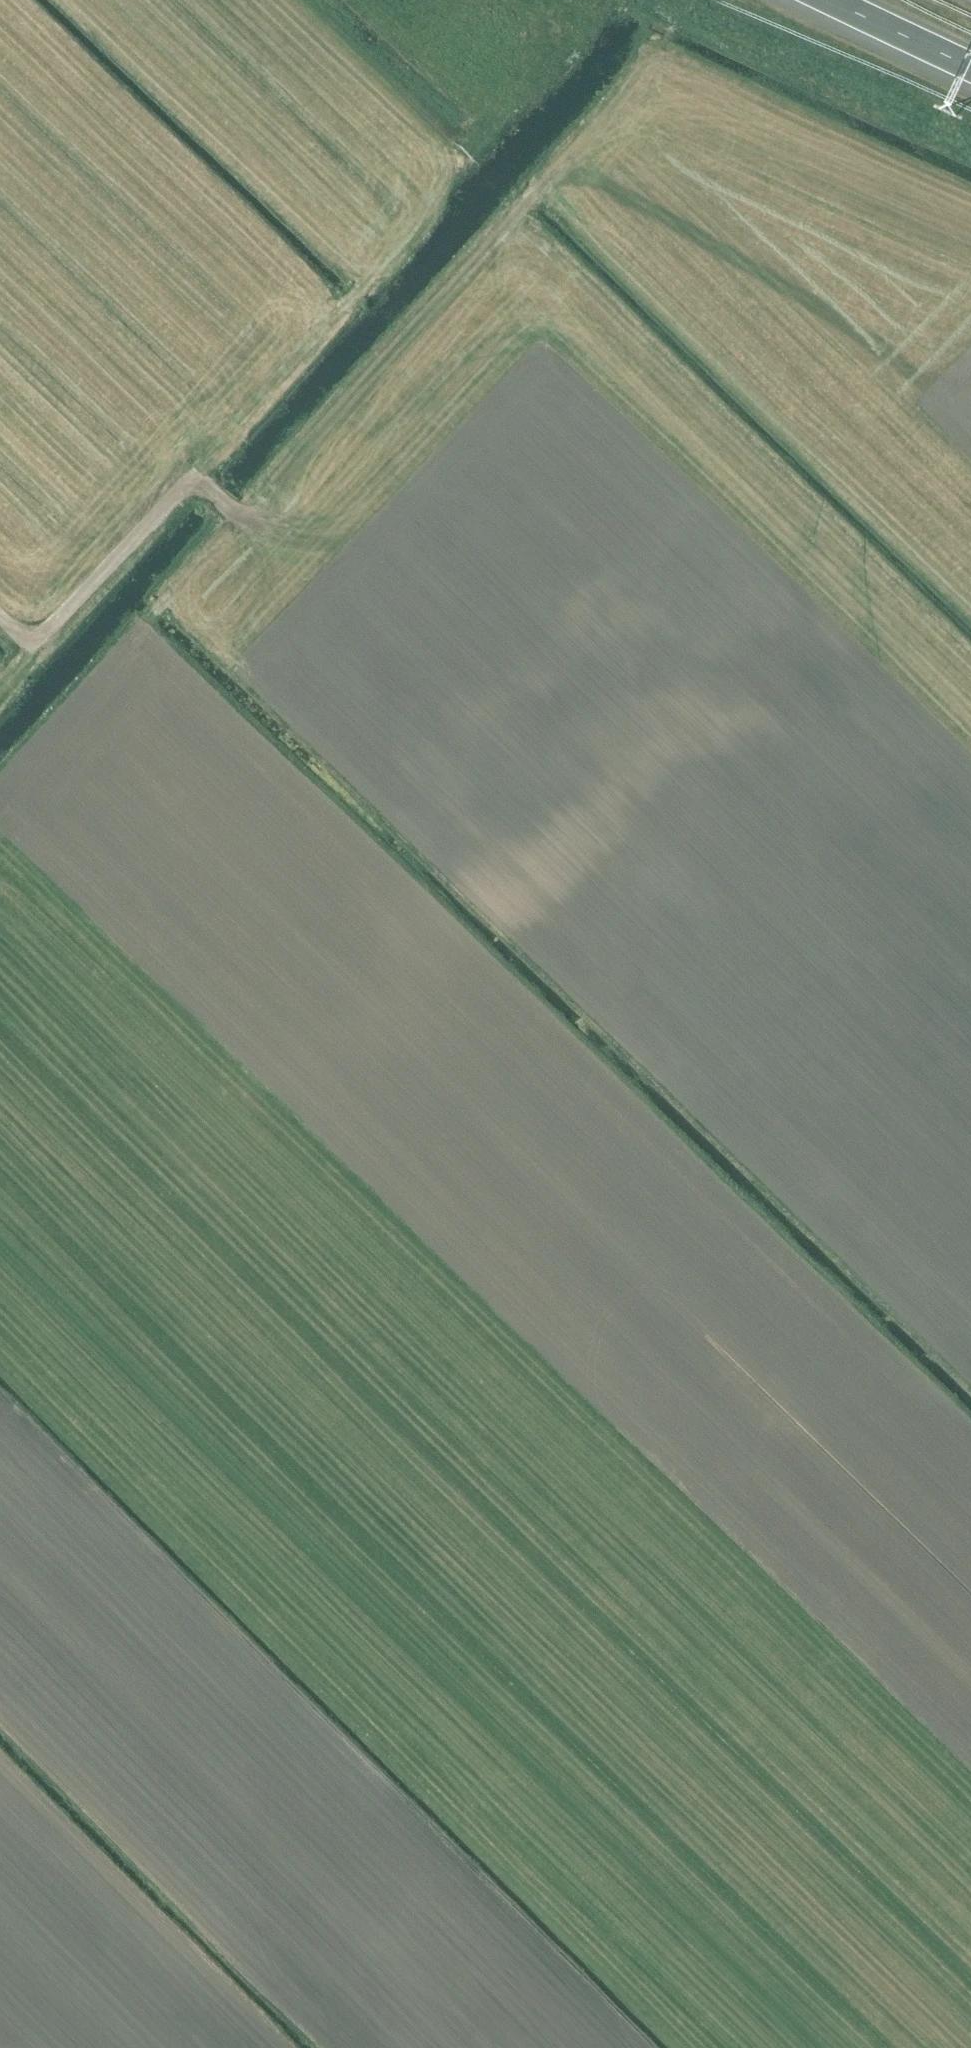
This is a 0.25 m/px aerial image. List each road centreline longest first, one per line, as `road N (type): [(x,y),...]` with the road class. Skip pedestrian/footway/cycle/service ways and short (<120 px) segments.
road 1 (motorway): [(825,0),(970,68)]

